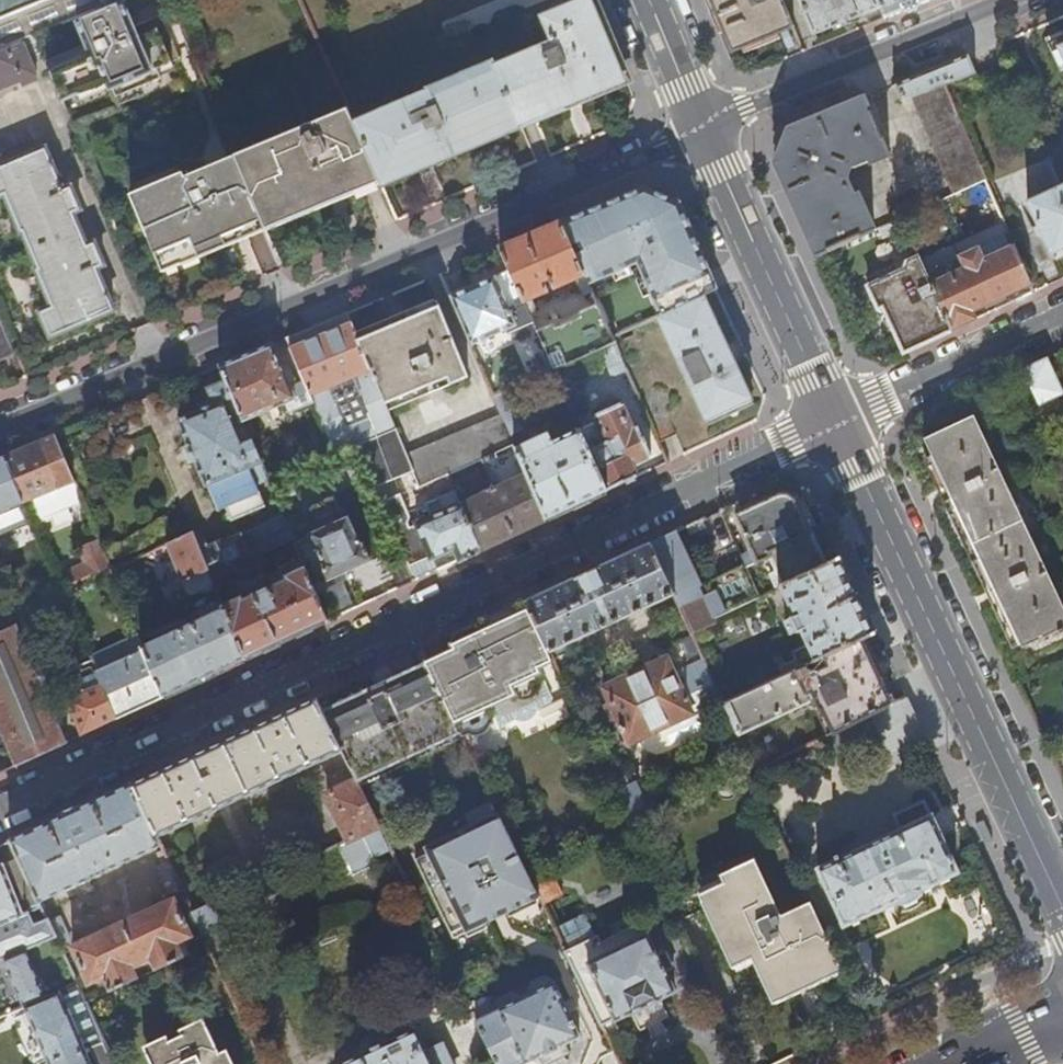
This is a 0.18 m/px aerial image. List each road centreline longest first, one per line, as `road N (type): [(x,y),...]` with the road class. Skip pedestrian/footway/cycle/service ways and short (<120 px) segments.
road 1 (residential): [(832,424),(0,811)]
road 2 (residential): [(0,428),(701,131)]
road 3 (secondary): [(832,424),(1062,922)]
road 4 (residential): [(701,131),(1009,0)]
road 5 (secondary): [(701,131),(832,424)]
road 6 (residential): [(1062,314),(832,424)]
road 7 (secondary): [(649,0),(701,131)]
road 8 (secondary): [(955,1063),(1062,1011)]

